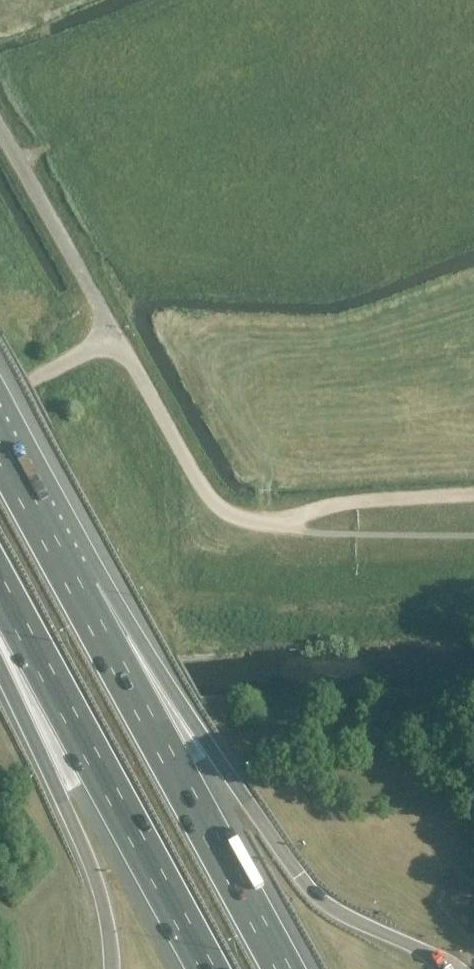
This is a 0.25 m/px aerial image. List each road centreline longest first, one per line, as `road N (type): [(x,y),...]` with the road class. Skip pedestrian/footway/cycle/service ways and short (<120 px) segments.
road 1 (motorway): [(424,951),(315,894),(213,751),(78,591)]
road 2 (motorway): [(0,584),(210,968)]
road 3 (motorway): [(283,968),(78,591)]
road 4 (motorway): [(0,636),(93,874),(113,968)]
road 5 (unclassified): [(277,527),(238,518),(207,496),(117,340),(36,380)]
road 6 (track): [(277,527),(354,502),(473,496)]
road 7 (motorway): [(78,591),(0,448)]

